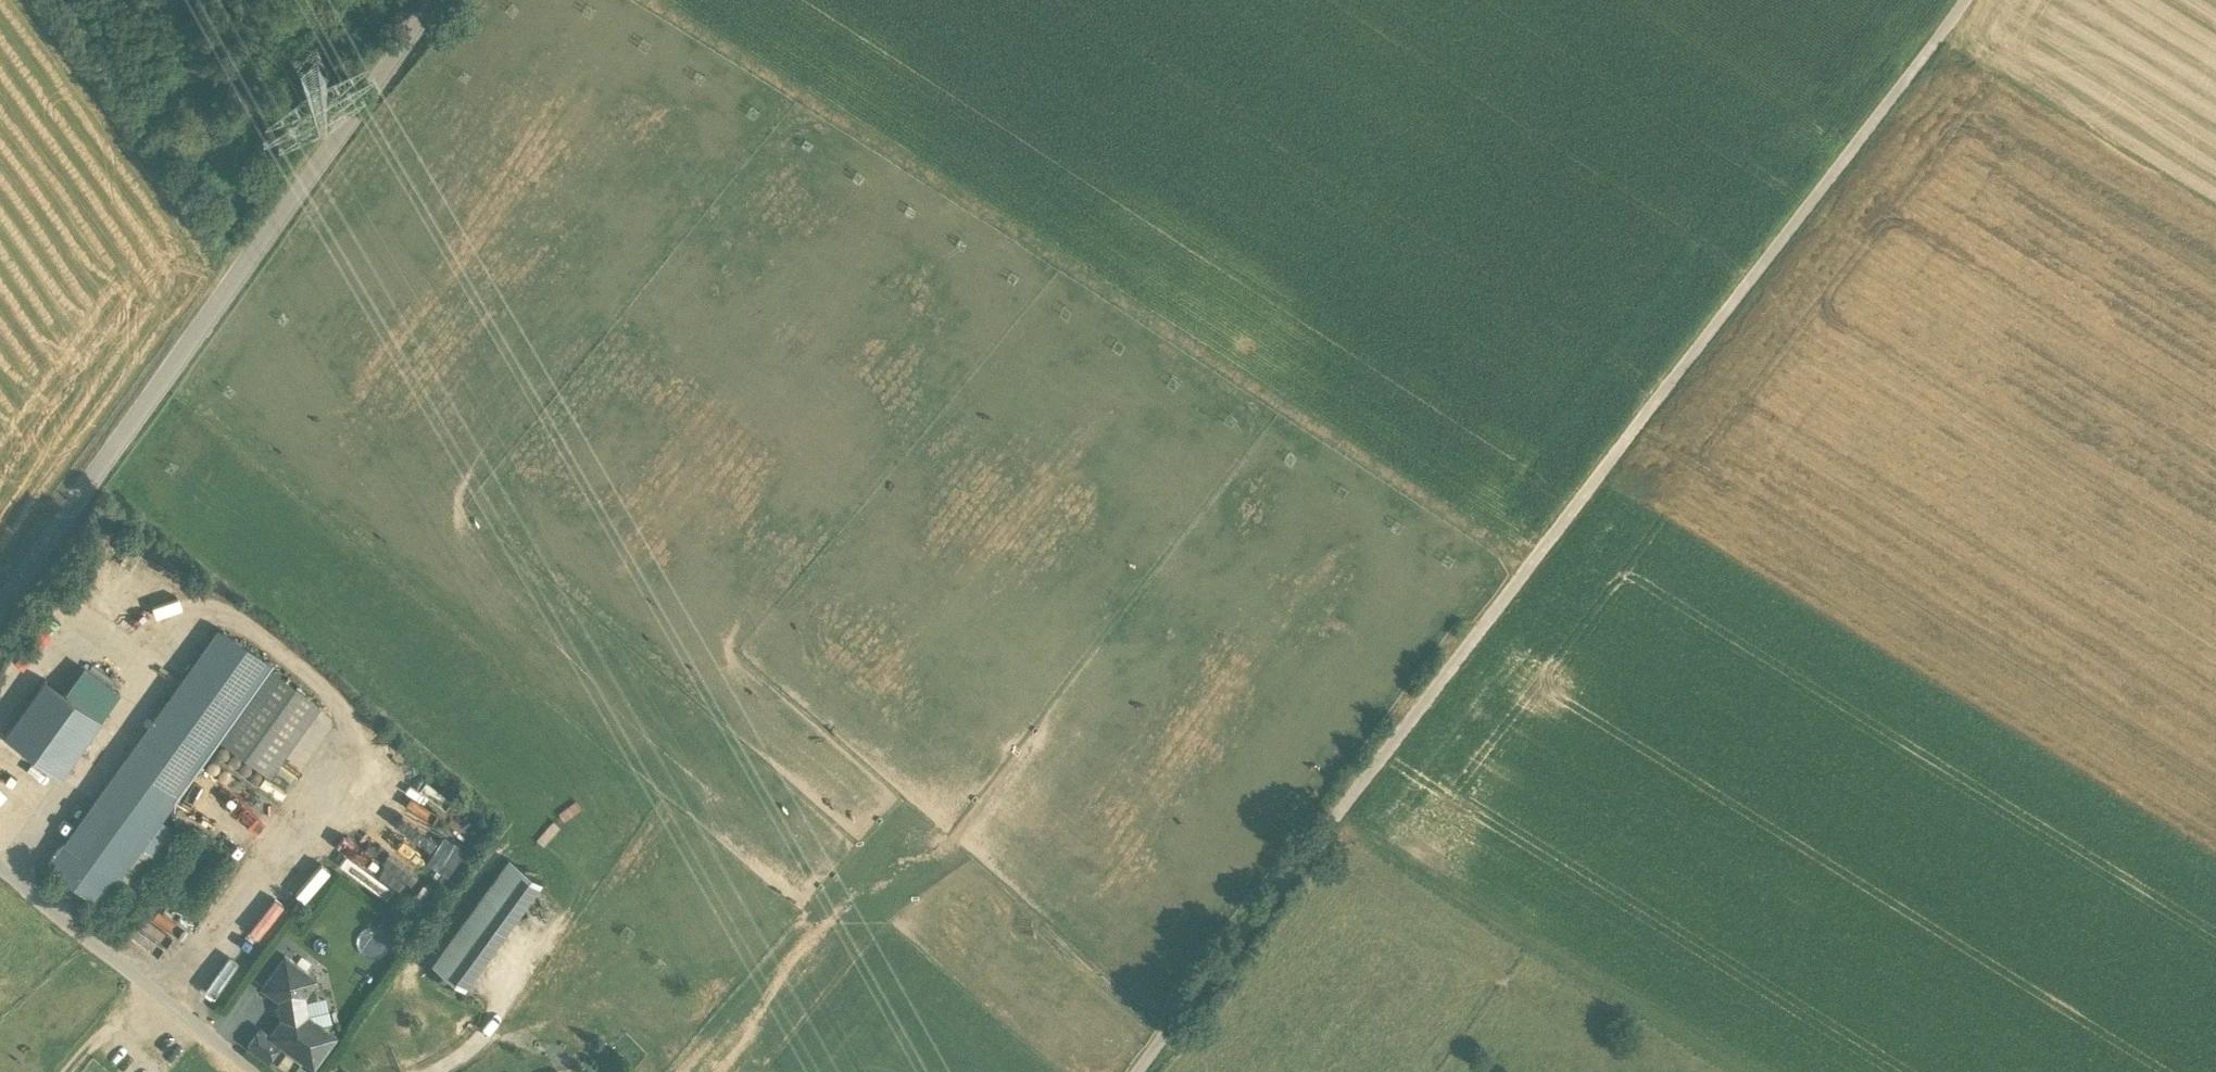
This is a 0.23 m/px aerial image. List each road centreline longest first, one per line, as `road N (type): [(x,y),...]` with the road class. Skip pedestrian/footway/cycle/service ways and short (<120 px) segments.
road 1 (track): [(1142,1071),(1968,0)]
road 2 (track): [(1529,565),(650,0)]
road 3 (unclassified): [(0,605),(436,0)]
road 4 (track): [(1740,1071),(1333,820)]
road 5 (track): [(38,0),(235,276)]
road 6 (track): [(0,865),(257,1071)]

